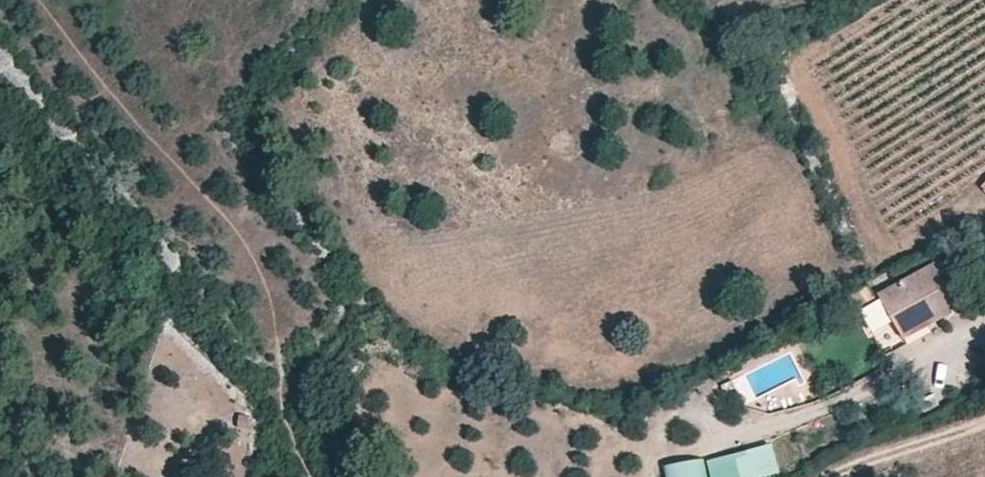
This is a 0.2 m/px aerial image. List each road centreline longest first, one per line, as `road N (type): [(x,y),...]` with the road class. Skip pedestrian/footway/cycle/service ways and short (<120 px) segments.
road 1 (track): [(826,476),(984,422)]

